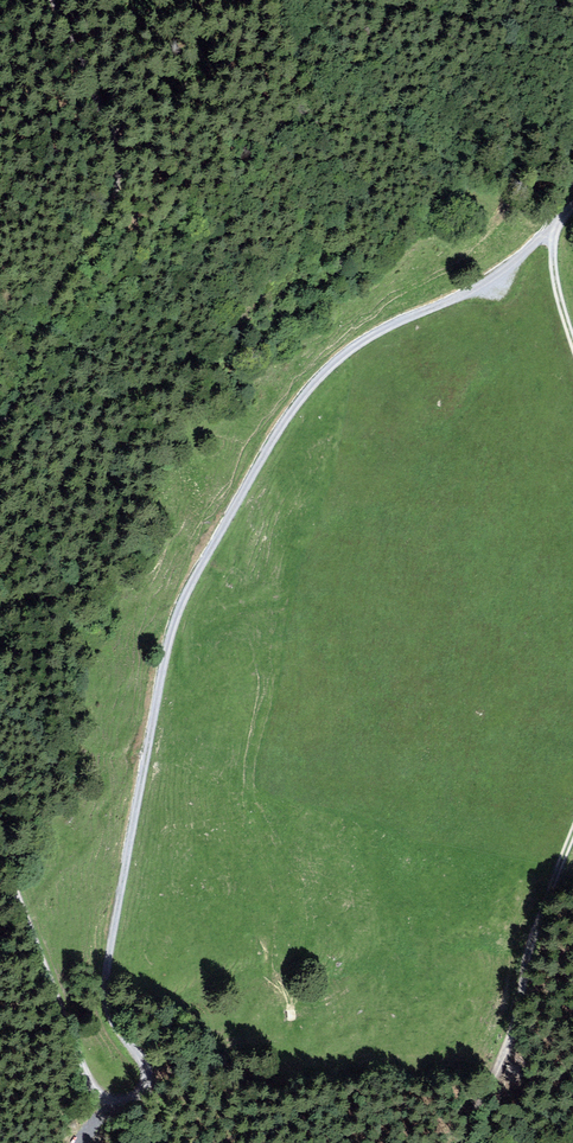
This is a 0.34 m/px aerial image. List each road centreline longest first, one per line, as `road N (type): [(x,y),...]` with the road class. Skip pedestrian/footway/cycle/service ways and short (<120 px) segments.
road 1 (track): [(0,845),(97,1093),(117,1104),(139,1097),(146,1062),(108,1008),(106,975),(183,603),(267,447),(321,372),(374,333),(508,266),(553,226)]
road 2 (track): [(46,0),(114,131),(116,188),(0,414)]
road 3 (track): [(572,833),(523,963),(480,1142)]

